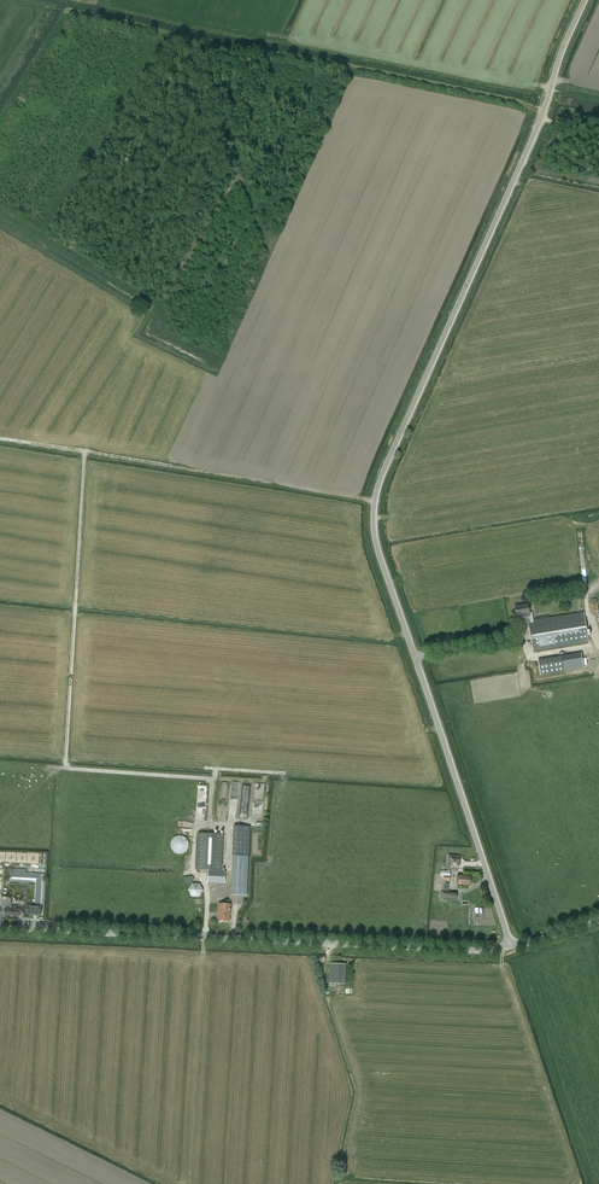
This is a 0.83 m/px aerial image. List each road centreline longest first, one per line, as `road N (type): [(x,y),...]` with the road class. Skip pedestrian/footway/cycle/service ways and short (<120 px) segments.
road 1 (unclassified): [(511,947),(376,548),(374,506),(584,0)]
road 2 (unclassified): [(511,947),(0,928)]
road 3 (track): [(543,113),(517,100),(64,10)]

